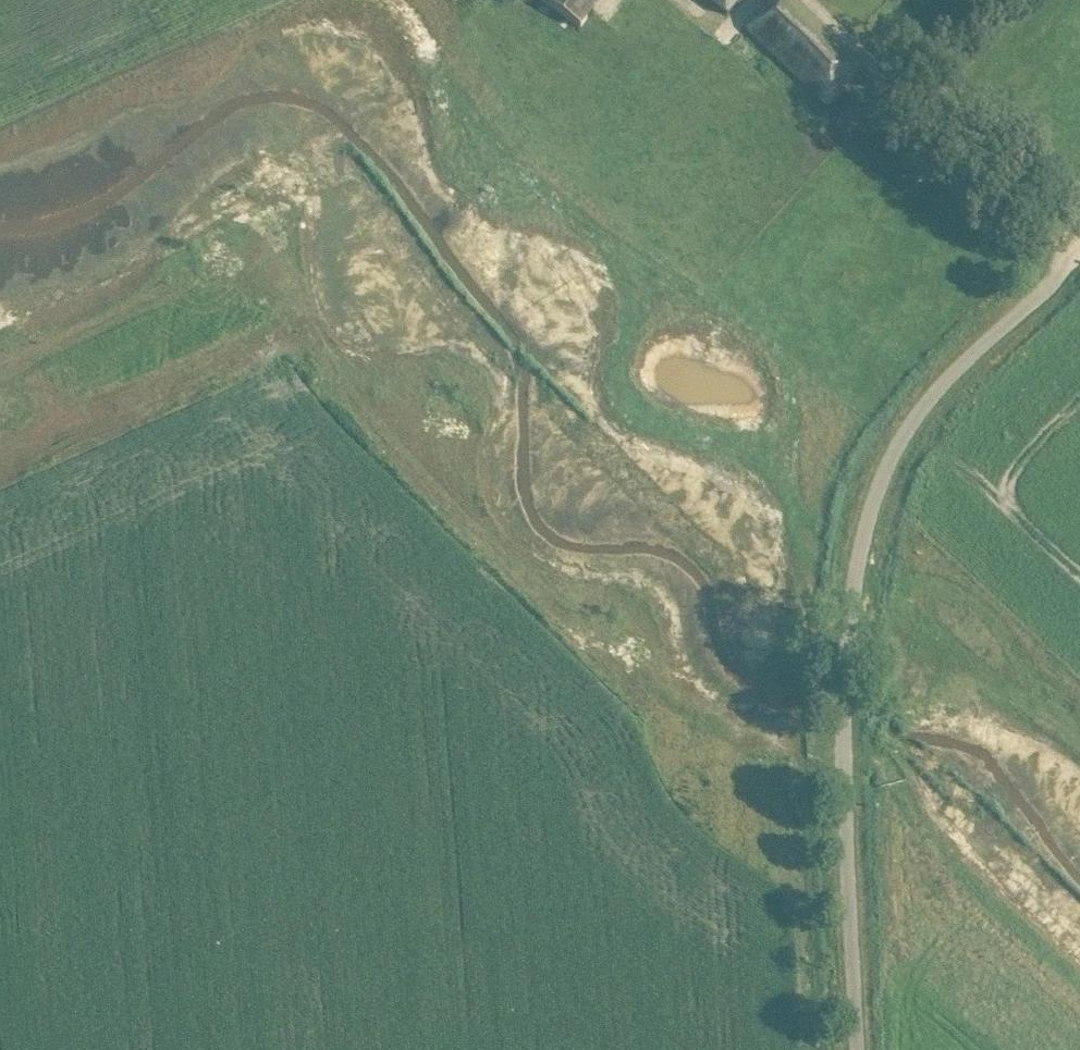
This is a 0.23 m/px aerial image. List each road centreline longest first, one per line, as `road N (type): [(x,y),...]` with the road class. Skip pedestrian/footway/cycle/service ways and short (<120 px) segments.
road 1 (unclassified): [(858,1049),(844,721),(868,518),(923,406),(1079,254)]

